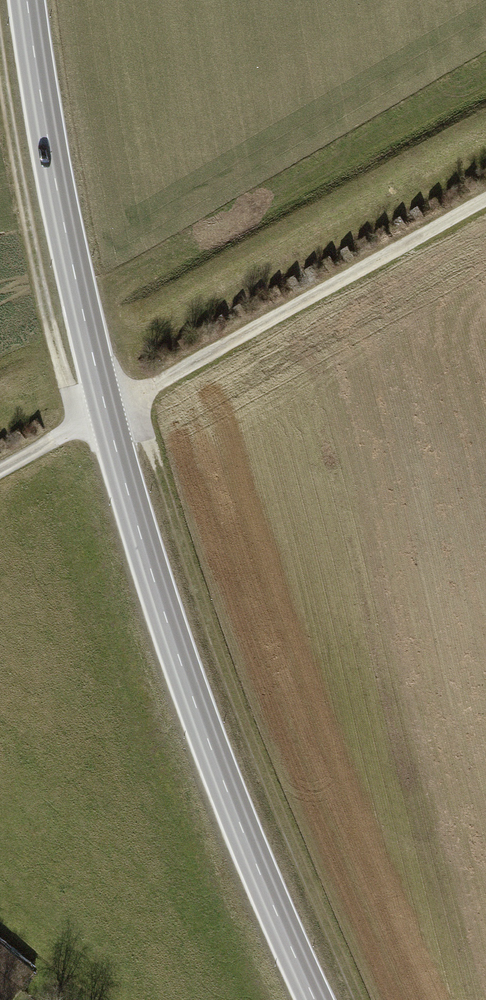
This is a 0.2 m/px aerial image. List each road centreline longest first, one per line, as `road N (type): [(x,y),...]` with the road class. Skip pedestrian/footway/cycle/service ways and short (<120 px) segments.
road 1 (secondary): [(27,0),(41,113),(107,411),(161,604),(274,908),(317,999)]
road 2 (track): [(359,999),(199,599),(136,396)]
road 3 (track): [(0,471),(485,202)]
road 4 (track): [(0,56),(16,174),(76,427)]

